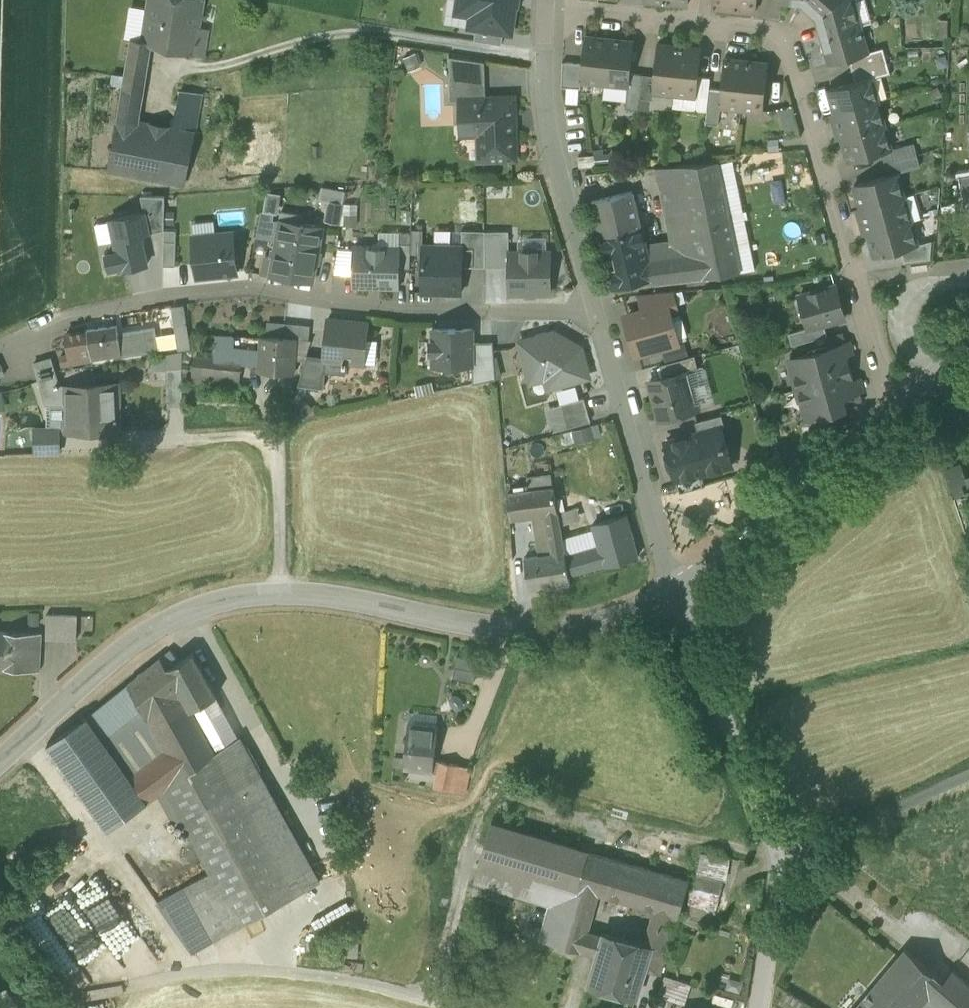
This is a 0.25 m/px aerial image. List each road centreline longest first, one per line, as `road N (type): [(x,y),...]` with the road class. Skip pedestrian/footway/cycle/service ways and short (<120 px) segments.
road 1 (residential): [(901,406),(782,34),(547,10)]
road 2 (residential): [(596,310),(407,313),(248,288),(65,319),(0,348)]
road 3 (track): [(40,1007),(218,970),(370,983),(452,1007)]
road 4 (residential): [(284,592),(521,625),(602,617),(676,594)]
road 5 (residential): [(0,755),(143,638),(216,602),(284,592)]
road 6 (residential): [(547,10),(544,124),(596,310)]
road 7 (residential): [(596,310),(676,594)]
road 8 (residential): [(676,594),(901,406)]
road 9 (unclassified): [(676,594),(782,856)]
road 10 (residential): [(284,592),(275,432),(190,437)]
road 11 (unclassified): [(968,776),(782,856)]
road 12 (unclassified): [(782,856),(756,1007)]

